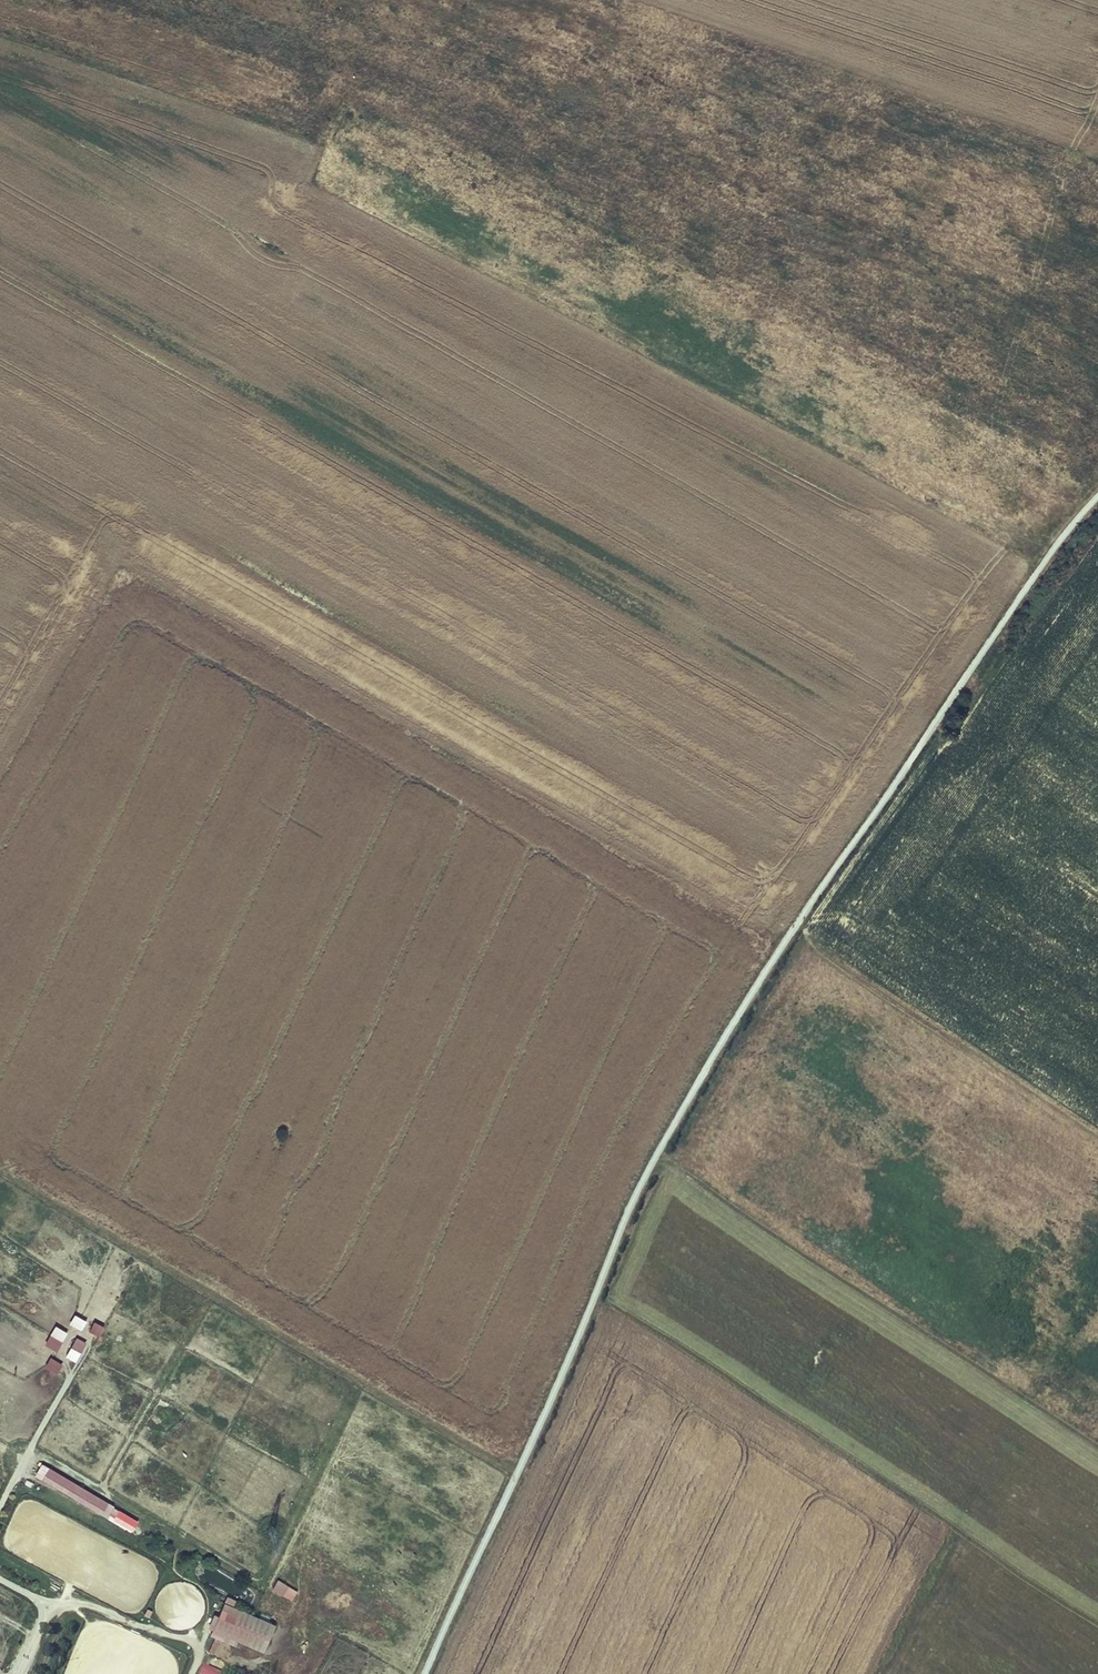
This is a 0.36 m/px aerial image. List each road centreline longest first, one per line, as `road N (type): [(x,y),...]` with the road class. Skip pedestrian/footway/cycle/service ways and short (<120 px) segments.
road 1 (track): [(423,1673),(672,1127),(823,885),(1061,539),(1097,498)]

